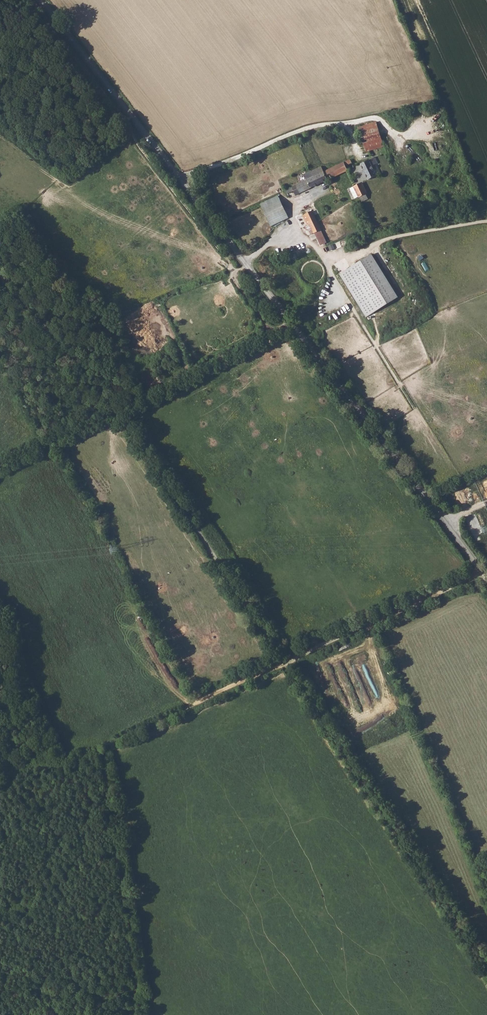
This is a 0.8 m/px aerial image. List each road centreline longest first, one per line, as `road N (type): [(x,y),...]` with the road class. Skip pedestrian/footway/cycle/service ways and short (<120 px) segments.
road 1 (tertiary): [(41,0),(486,579)]
road 2 (track): [(483,573),(115,740)]
road 3 (track): [(41,441),(290,319)]
road 4 (track): [(187,373),(163,300),(247,264)]

